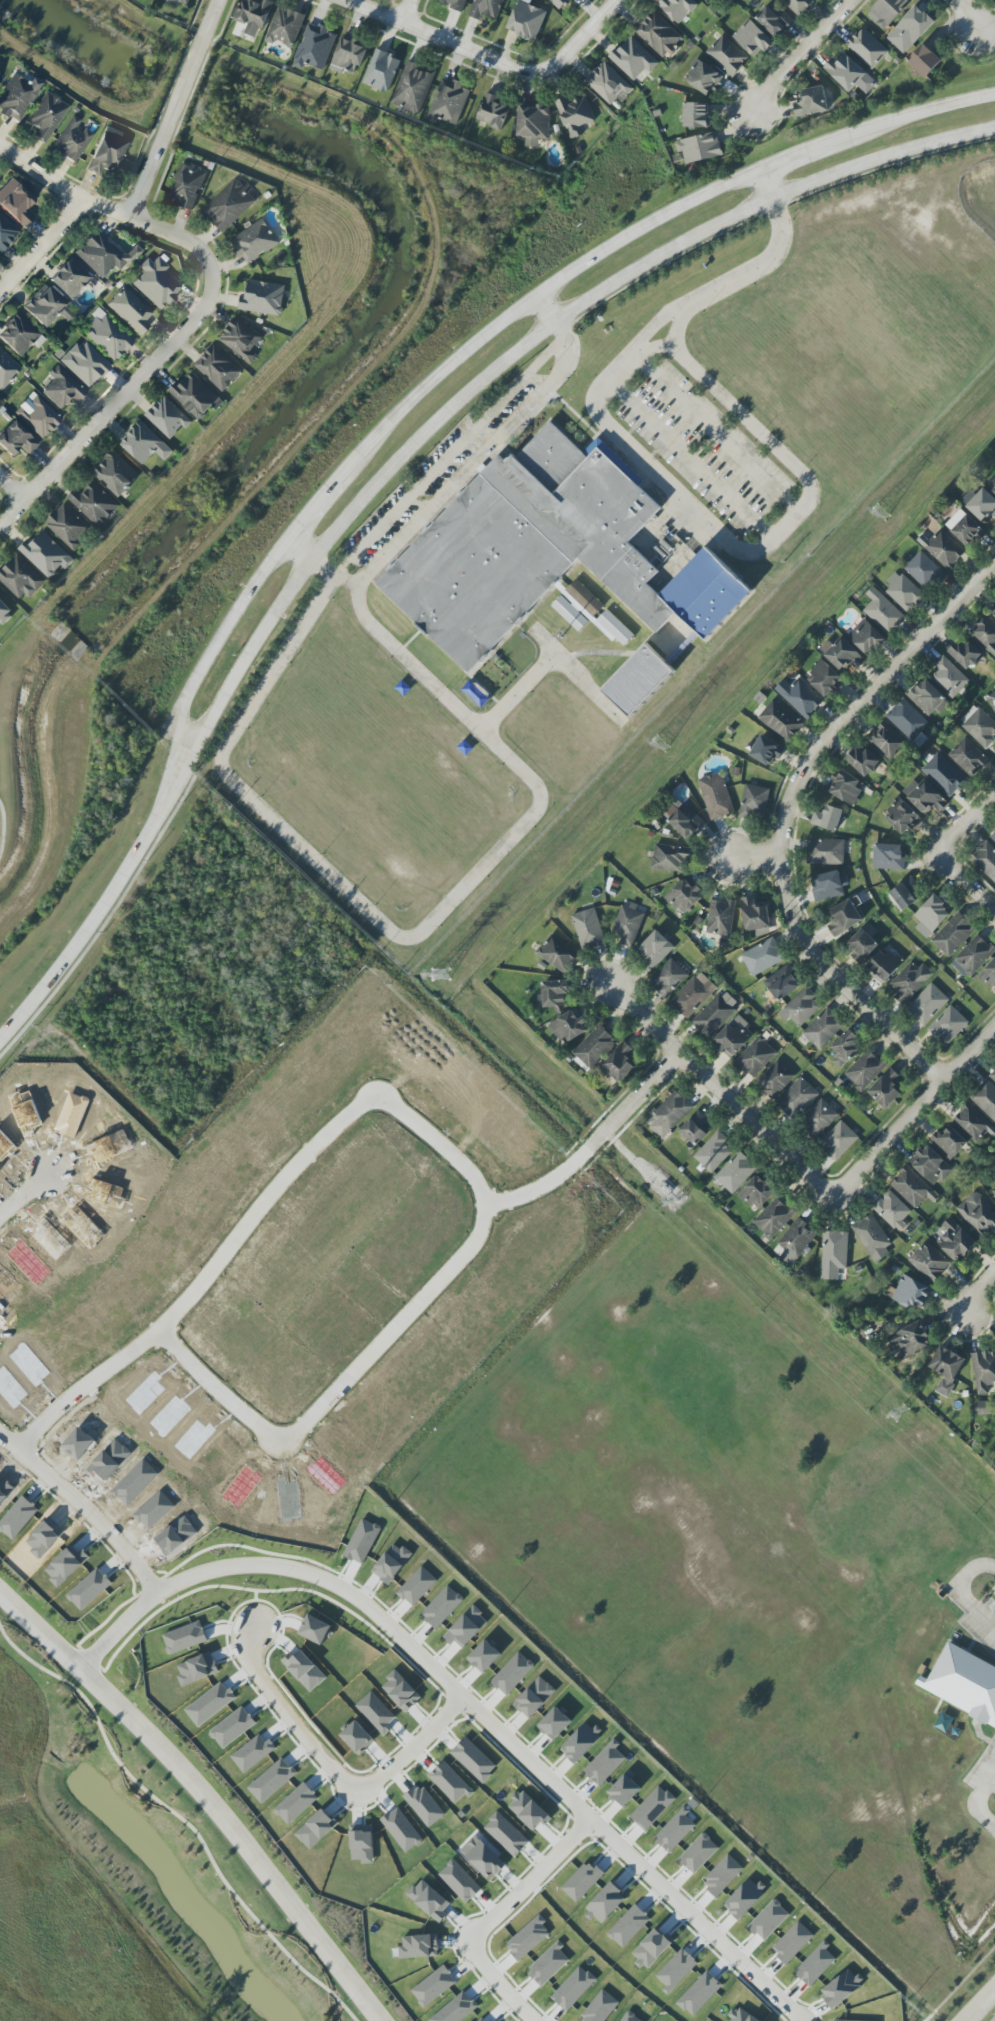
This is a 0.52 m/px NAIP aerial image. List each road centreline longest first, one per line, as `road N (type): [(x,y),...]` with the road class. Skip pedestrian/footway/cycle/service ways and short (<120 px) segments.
road 1 (residential): [(589,1147),(558,1182),(490,1214),(479,1241),(285,1448),(160,1338),(276,1194),(371,1104),(415,1131),(490,1214)]
road 2 (residential): [(794,2020),(386,1631),(322,1586),(275,1572),(195,1581),(160,1598),(83,1668)]
road 3 (residential): [(379,2020),(152,1733),(0,1589)]
road 4 (residential): [(994,565),(815,755),(791,799),(782,862)]
road 5 (secondary): [(313,557),(447,408),(558,319)]
road 6 (residential): [(463,1704),(360,1798),(326,1770),(253,1673),(251,1639)]
road 7 (residential): [(211,277),(198,313),(0,525)]
road 8 (residential): [(835,1197),(612,986)]
road 9 (secondary): [(0,1039),(95,916),(169,791)]
road 10 (secondary): [(285,534),(235,597),(184,697),(169,791)]
road 11 (residential): [(782,862),(811,948),(944,1081)]
road 12 (secondary): [(169,791),(313,557)]
road 13 (secondary): [(536,291),(438,369),(338,467)]
road 14 (residential): [(523,2020),(470,1949),(589,1824)]
road 15 (secondary): [(757,166),(627,227),(536,291)]
road 16 (residential): [(0,147),(78,199),(190,243),(211,277)]
road 17 (secondary): [(558,319),(634,269),(774,199)]
road 18 (residential): [(129,216),(215,0)]
road 19 (residential): [(994,1028),(835,1197)]
road 20 (secondary): [(774,199),(864,162),(994,128)]
road 21 (residential): [(343,0),(510,68),(540,71)]
road 22 (residential): [(160,1338),(19,1453),(0,1443)]
road 23 (residential): [(19,1453),(160,1598)]
road 24 (secondary): [(994,88),(825,143)]
road 25 (residential): [(994,792),(939,852),(994,907)]
road 26 (residential): [(751,116),(849,0)]
road 27 (residential): [(589,1147),(678,1048)]

